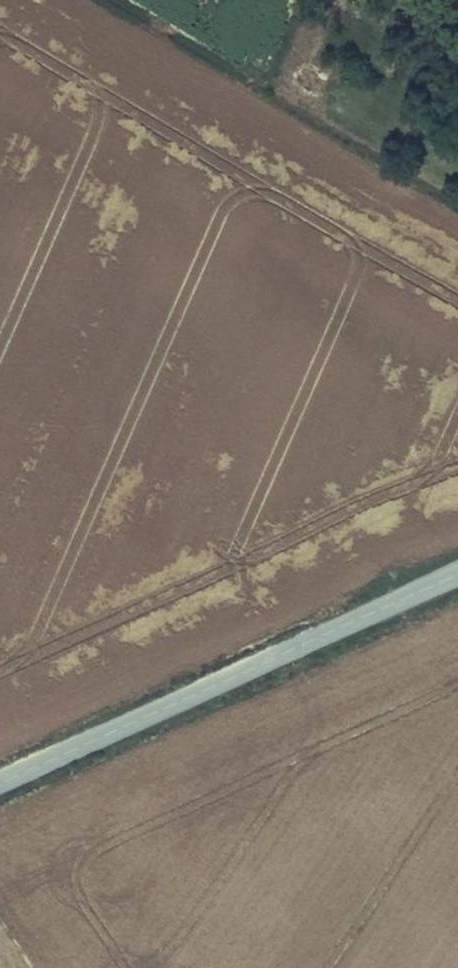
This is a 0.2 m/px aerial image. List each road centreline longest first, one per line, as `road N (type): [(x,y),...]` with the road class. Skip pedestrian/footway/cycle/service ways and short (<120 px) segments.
road 1 (tertiary): [(0,784),(457,574)]

